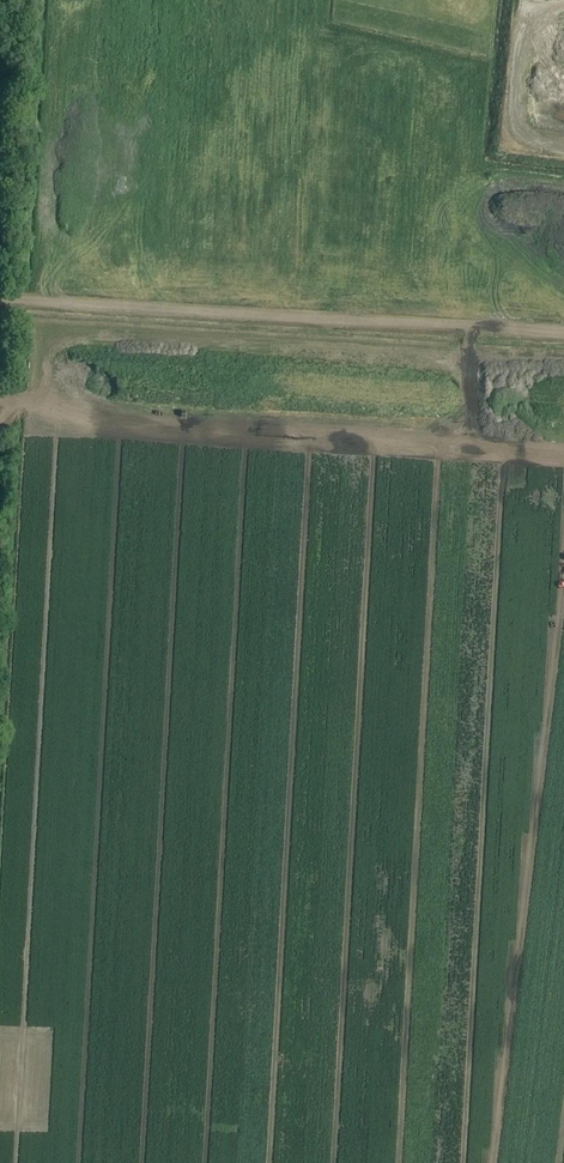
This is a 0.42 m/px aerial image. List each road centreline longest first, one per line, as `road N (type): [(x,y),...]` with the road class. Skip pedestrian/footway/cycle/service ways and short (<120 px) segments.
road 1 (track): [(563,341),(0,302)]

